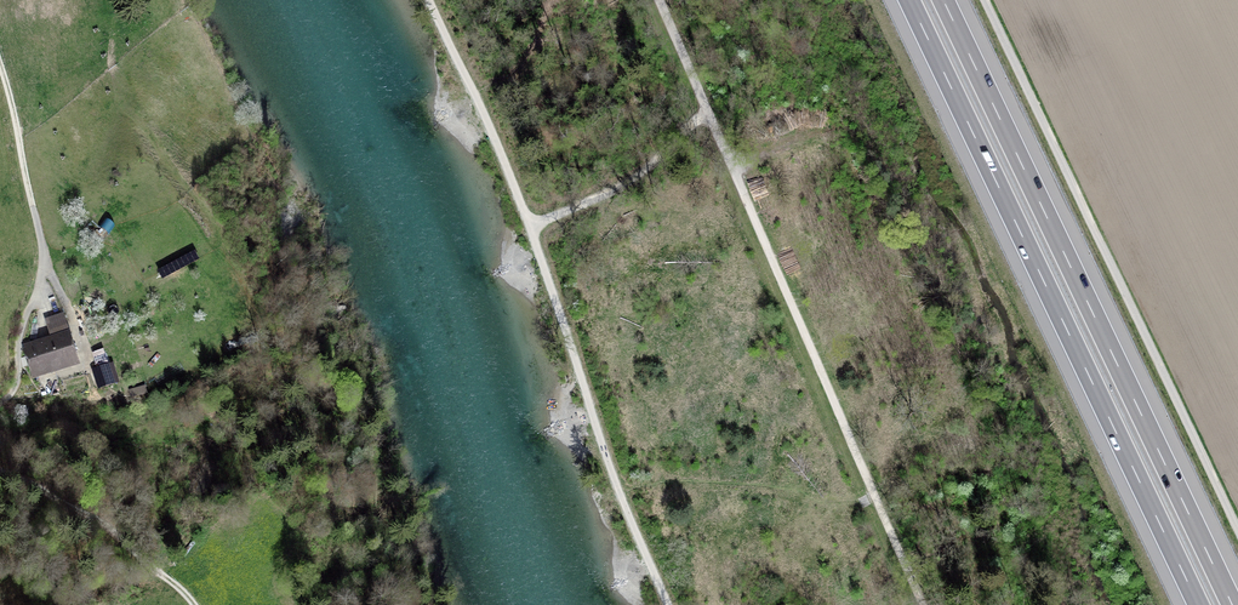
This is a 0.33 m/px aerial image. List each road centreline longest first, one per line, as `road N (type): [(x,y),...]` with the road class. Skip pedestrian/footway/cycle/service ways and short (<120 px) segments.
road 1 (motorway): [(909,0),(1199,604)]
road 2 (motorway): [(1232,604),(943,0)]
road 3 (track): [(1237,529),(985,0)]
road 4 (track): [(660,0),(877,500)]
road 5 (track): [(0,403),(18,381),(21,331),(43,261),(0,63)]
road 6 (track): [(194,604),(104,522),(0,473)]
road 7 (track): [(530,226),(632,180),(709,112)]

